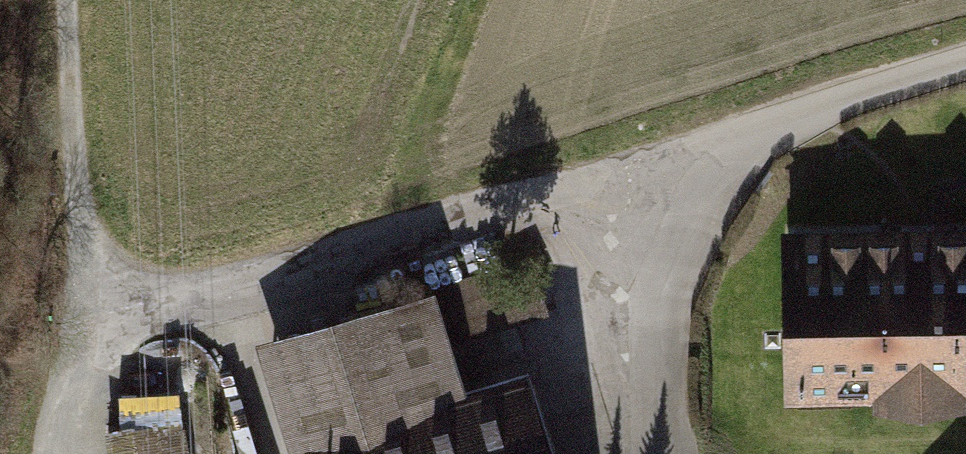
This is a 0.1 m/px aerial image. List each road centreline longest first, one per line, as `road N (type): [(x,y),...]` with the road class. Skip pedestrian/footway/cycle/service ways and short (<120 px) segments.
road 1 (residential): [(747,136),(82,341)]
road 2 (track): [(70,0),(82,341),(50,453)]
road 3 (residential): [(747,136),(675,234),(655,315),(662,453)]
road 4 (residential): [(965,61),(747,136)]

